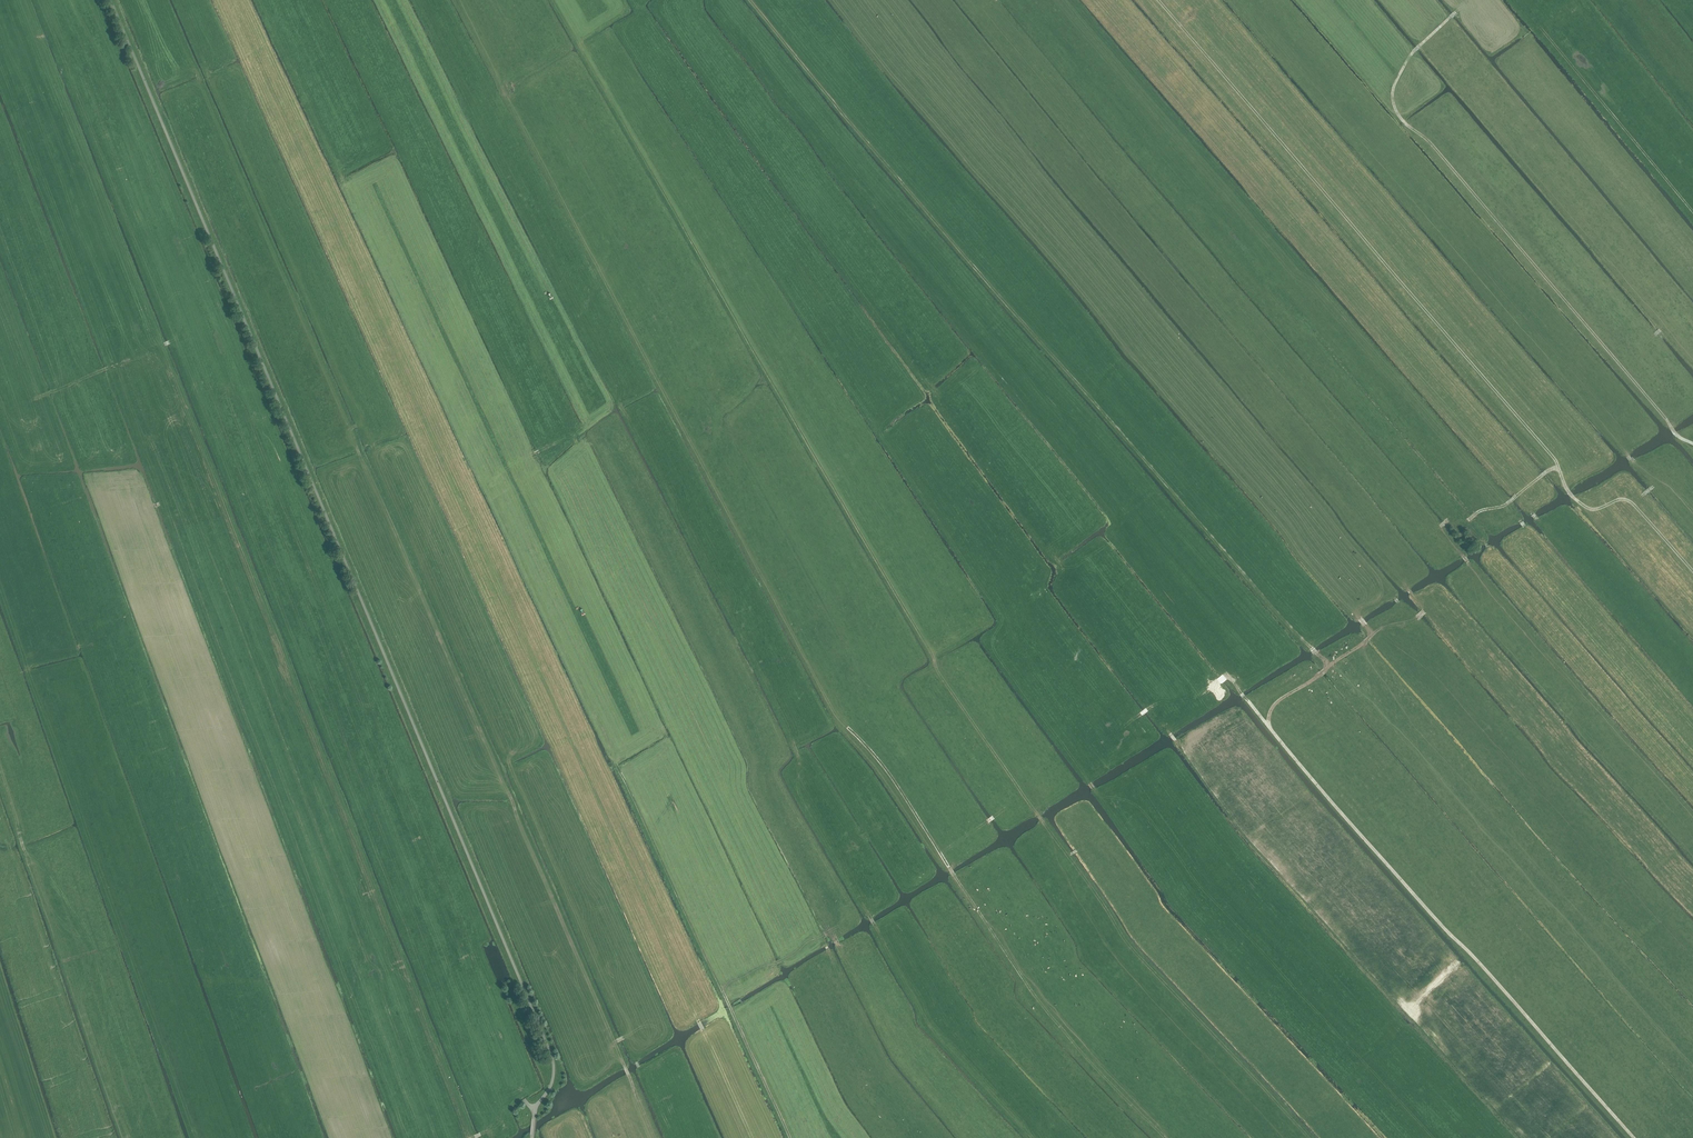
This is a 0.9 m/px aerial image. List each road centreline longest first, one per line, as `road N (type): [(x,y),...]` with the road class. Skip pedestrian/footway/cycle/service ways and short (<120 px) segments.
road 1 (track): [(1558,468),(1158,0)]
road 2 (track): [(1692,444),(1676,434),(1427,138),(1403,121),(1392,100),(1395,83),(1458,12)]
road 3 (track): [(1634,1137),(1268,724)]
road 4 (track): [(790,1137),(615,762)]
road 5 (track): [(1692,212),(1537,23)]
road 6 (track): [(1268,724),(1277,703),(1387,626),(1426,611),(1408,588)]
road 7 (track): [(1692,571),(1632,502),(1591,510),(1569,492),(1558,468)]
road 8 (track): [(1441,525),(1505,506),(1558,468)]

